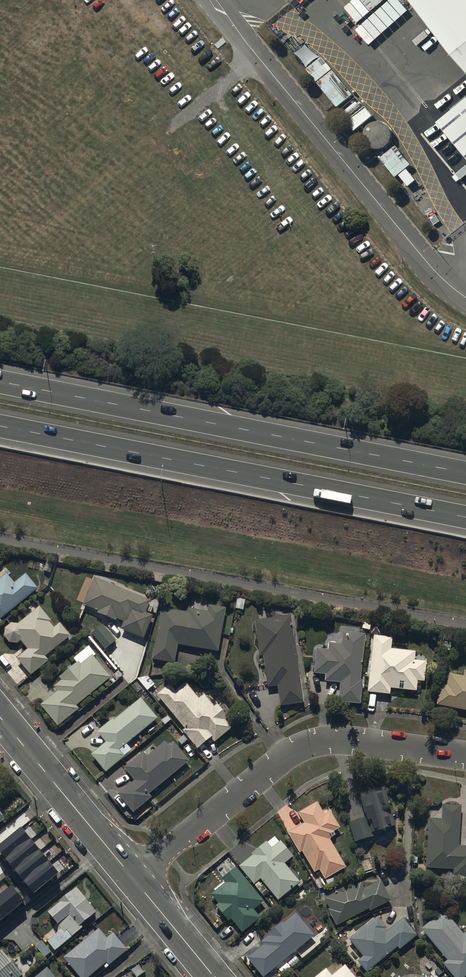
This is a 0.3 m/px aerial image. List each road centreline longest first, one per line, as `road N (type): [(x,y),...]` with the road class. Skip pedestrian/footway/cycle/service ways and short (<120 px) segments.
road 1 (motorway): [(0,382),(465,473)]
road 2 (motorway): [(465,516),(0,426)]
road 3 (unclassified): [(211,0),(437,274),(465,295)]
road 4 (residential): [(131,877),(273,764),(316,743),(348,739),(465,755)]
road 5 (secondary): [(0,717),(131,877)]
road 6 (secondary): [(131,877),(211,972)]

